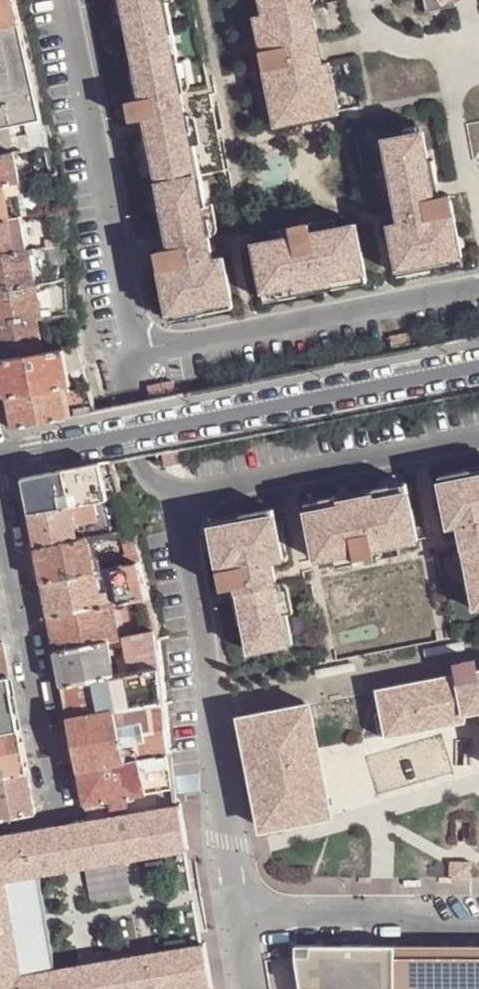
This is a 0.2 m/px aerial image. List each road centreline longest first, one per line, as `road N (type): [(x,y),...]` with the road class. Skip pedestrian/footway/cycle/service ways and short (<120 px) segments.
road 1 (residential): [(478,366),(0,456)]
road 2 (residential): [(0,500),(65,816),(0,828)]

